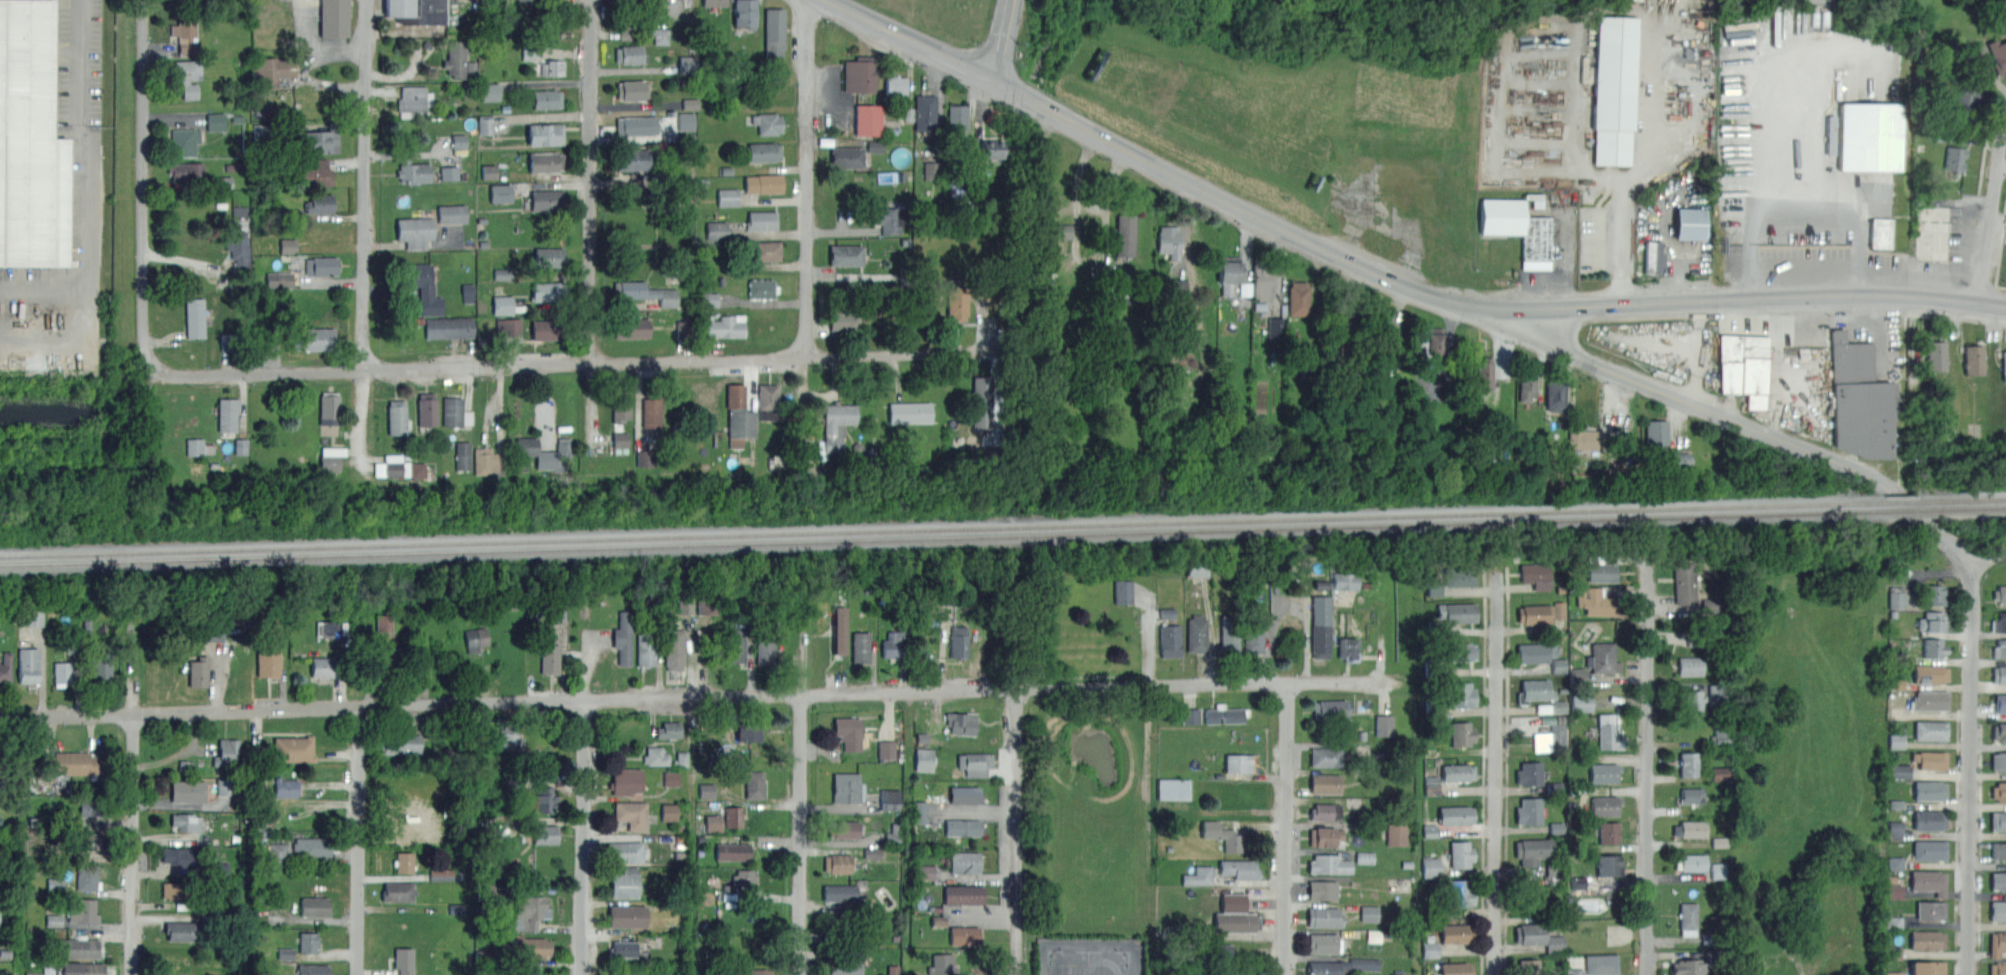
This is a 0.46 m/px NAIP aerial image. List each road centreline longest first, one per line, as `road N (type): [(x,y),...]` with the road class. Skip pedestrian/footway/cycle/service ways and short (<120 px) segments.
road 1 (residential): [(1373,675),(0,717)]
road 2 (primary): [(2005,307),(1841,294),(1474,312),(1293,236),(996,85)]
road 3 (residential): [(1013,353),(174,379),(152,365)]
road 4 (tertiary): [(2005,554),(1956,545),(1893,491),(1839,462),(1474,312)]
road 5 (residential): [(366,0),(362,466)]
road 6 (residential): [(809,0),(809,456)]
road 7 (residential): [(593,0),(595,455)]
road 8 (residential): [(142,0),(144,337),(164,453)]
road 9 (residential): [(1974,551),(1971,974)]
road 10 (residential): [(1650,554),(1646,974)]
road 11 (residential): [(1498,555),(1495,974)]
road 12 (residential): [(154,586),(134,713),(131,974)]
road 13 (residential): [(587,632),(582,974)]
road 14 (residential): [(800,634),(798,974)]
road 15 (residential): [(361,668),(356,974)]
road 16 (residential): [(1288,679),(1285,974)]
road 17 (residential): [(1018,689),(1016,974)]
road 18 (residential): [(1979,303),(2005,122)]

